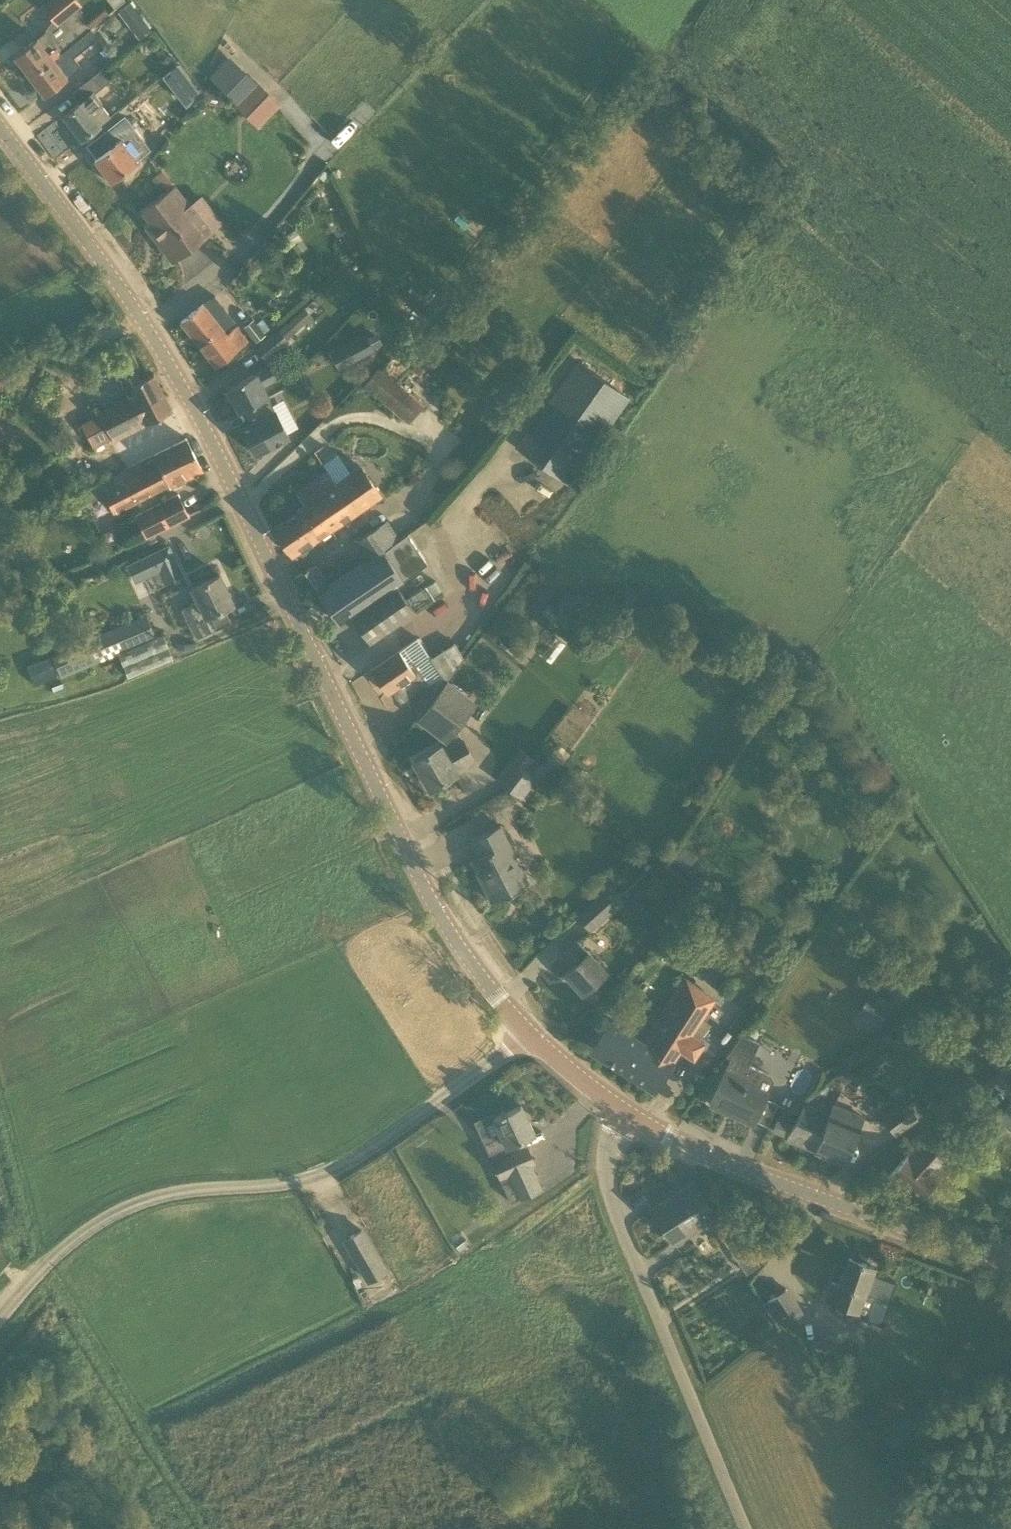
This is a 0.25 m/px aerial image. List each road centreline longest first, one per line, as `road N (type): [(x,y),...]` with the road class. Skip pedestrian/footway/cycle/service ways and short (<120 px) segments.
road 1 (tertiary): [(528,1037),(452,937),(417,875),(143,303),(0,117)]
road 2 (unclassified): [(0,1318),(80,1234),(129,1207),(187,1191),(315,1178),(528,1037)]
road 3 (unclassified): [(751,1528),(606,1178),(626,1113)]
road 4 (tertiary): [(1010,1267),(744,1171),(626,1113)]
road 5 (tertiary): [(626,1113),(528,1037)]

